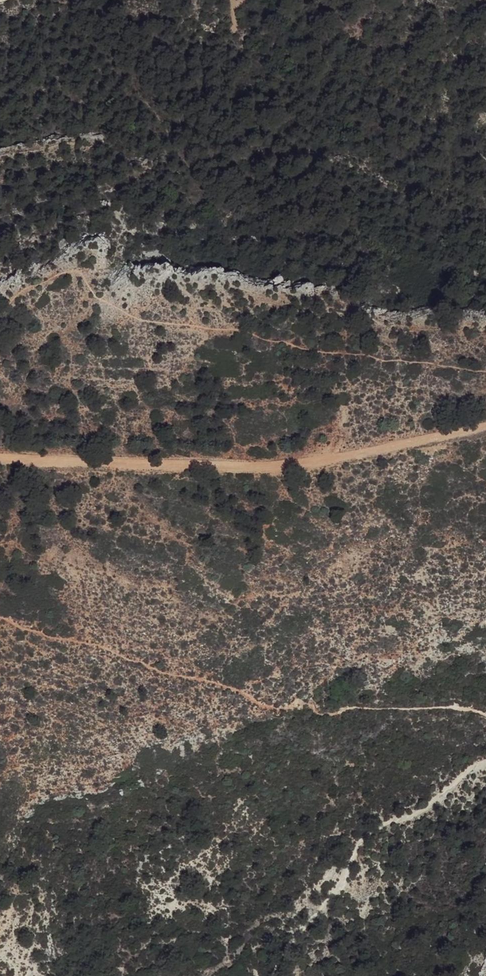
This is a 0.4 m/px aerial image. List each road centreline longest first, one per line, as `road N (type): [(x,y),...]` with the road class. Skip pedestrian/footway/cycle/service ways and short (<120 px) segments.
road 1 (track): [(485,426),(318,462),(249,468),(0,459)]

